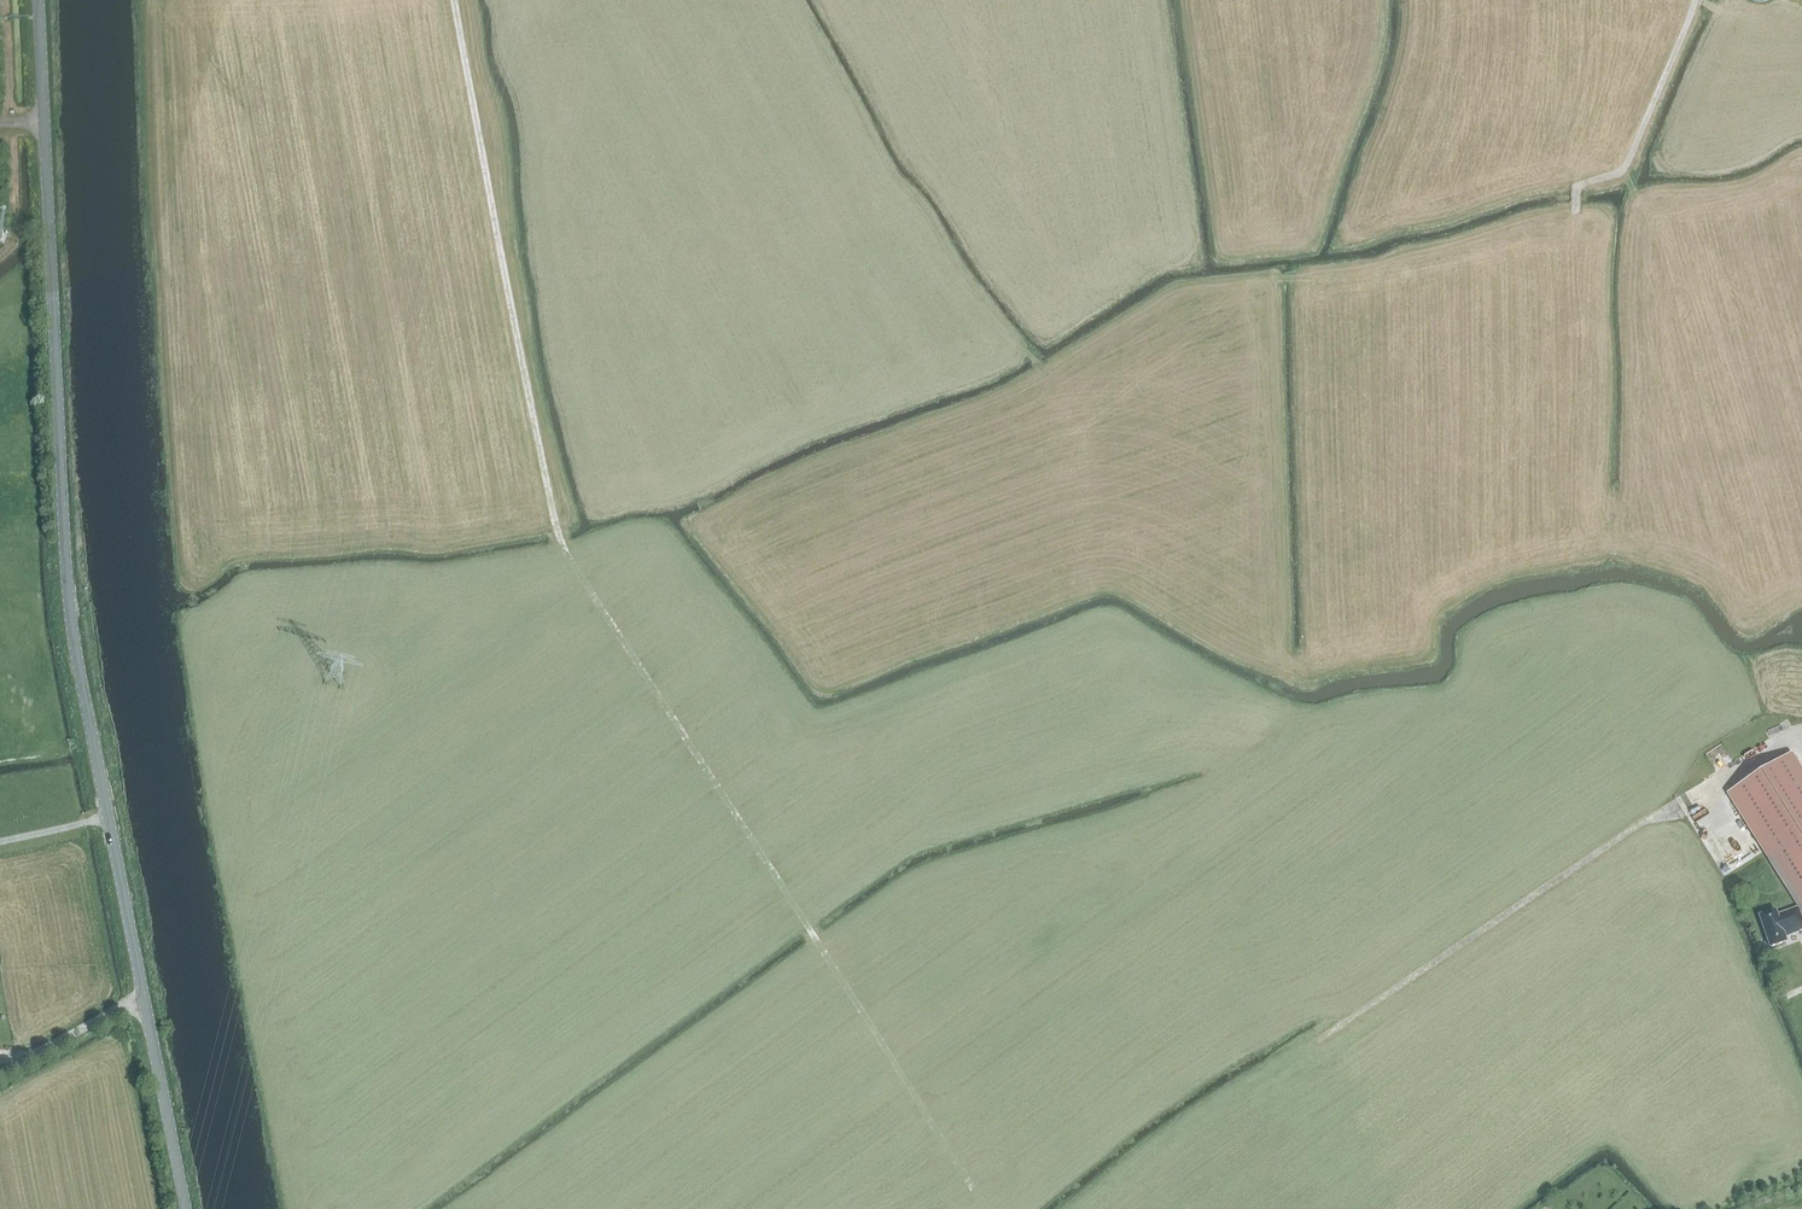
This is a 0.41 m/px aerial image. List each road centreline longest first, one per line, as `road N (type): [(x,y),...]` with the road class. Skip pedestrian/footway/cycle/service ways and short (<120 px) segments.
road 1 (track): [(455,0),(555,538),(981,1208)]
road 2 (tertiary): [(184,1208),(69,628),(38,0)]

